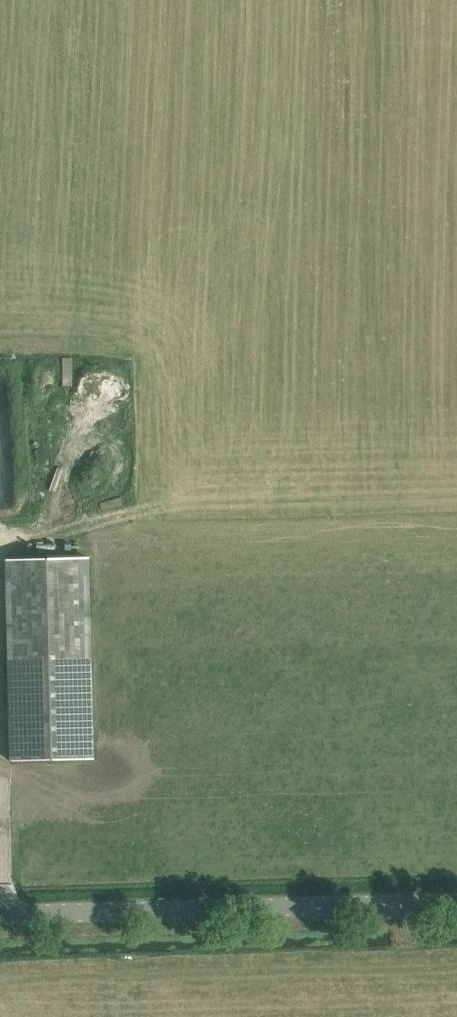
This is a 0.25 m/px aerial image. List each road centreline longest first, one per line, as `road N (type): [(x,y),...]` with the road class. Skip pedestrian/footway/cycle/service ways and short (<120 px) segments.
road 1 (unclassified): [(0,914),(456,903)]

